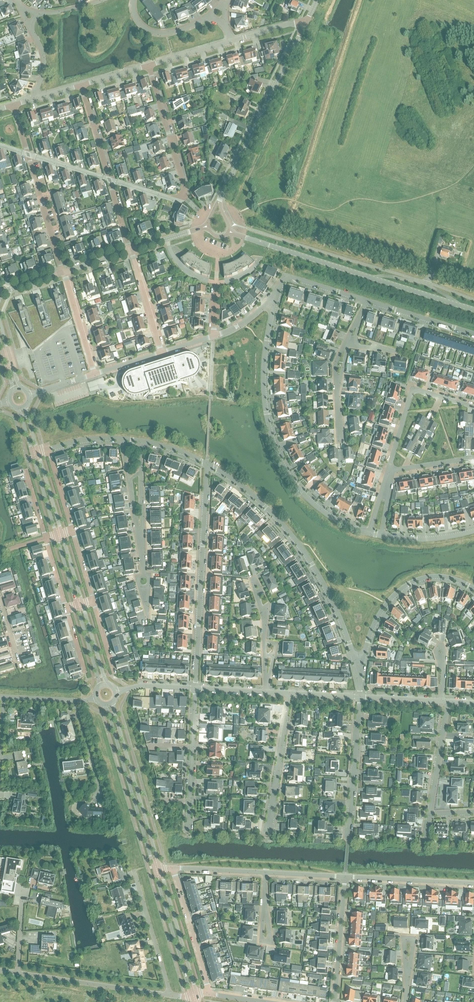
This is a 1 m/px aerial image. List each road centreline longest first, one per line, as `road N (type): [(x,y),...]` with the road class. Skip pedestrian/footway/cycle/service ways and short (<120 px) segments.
road 1 (residential): [(272,300),(264,396),(280,459),(320,510),(369,533)]
road 2 (residential): [(358,667),(304,553),(266,508),(206,465)]
road 3 (tertiary): [(473,311),(229,231)]
road 4 (residential): [(195,689),(206,465)]
road 5 (tertiary): [(219,200),(303,25)]
road 6 (tertiary): [(106,705),(155,871)]
road 7 (tertiary): [(160,869),(113,703)]
road 8 (residential): [(358,667),(383,606),(402,588),(436,577),(473,591)]
road 9 (residential): [(171,994),(18,972)]
road 10 (residential): [(390,470),(412,390),(473,408)]
road 11 (residential): [(347,842),(359,698)]
road 12 (residential): [(267,835),(288,694)]
road 13 (residential): [(179,199),(185,186),(148,65)]
road 14 (tertiary): [(197,994),(160,869)]
road 15 (residential): [(173,869),(210,994)]
road 16 (tertiary): [(155,871),(191,996)]
road 17 (residential): [(345,877),(473,884)]
road 18 (residential): [(171,994),(133,872)]
road 19 (residential): [(345,877),(334,1001)]
road 20 (residential): [(64,272),(28,154)]

